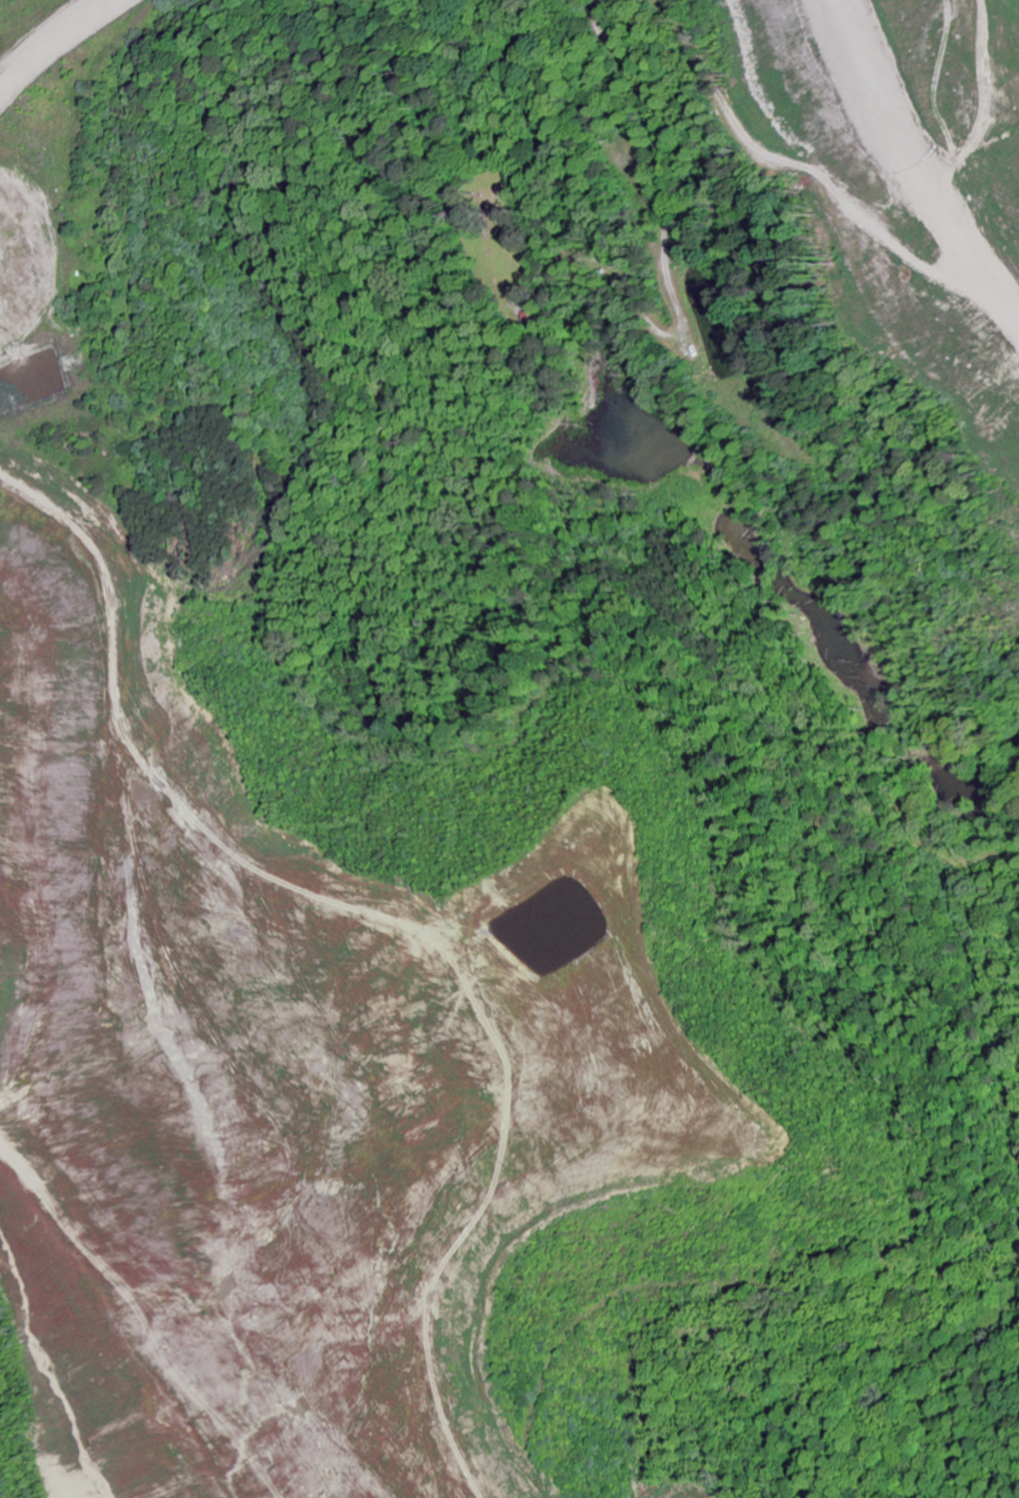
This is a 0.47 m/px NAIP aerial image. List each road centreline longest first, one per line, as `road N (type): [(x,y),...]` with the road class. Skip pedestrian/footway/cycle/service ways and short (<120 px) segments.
road 1 (residential): [(690,0),(667,21),(650,148),(656,251),(700,334),(777,340),(885,290),(941,209),(955,137),(930,57),(897,0)]
road 2 (residential): [(1018,603),(931,521)]

